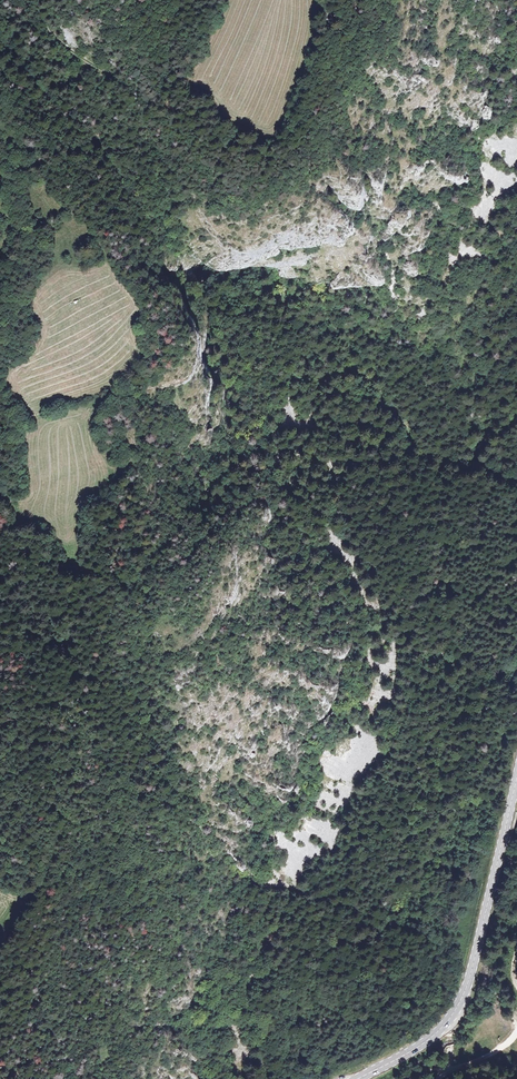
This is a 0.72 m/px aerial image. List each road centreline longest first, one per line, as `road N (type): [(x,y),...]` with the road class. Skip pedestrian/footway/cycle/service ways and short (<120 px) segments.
road 1 (secondary): [(516,777),(458,1009),(427,1040),(357,1078)]
road 2 (track): [(36,0),(53,35),(96,68),(161,99),(224,111)]
road 3 (track): [(0,374),(9,328),(4,298),(20,229),(11,169),(0,156)]

